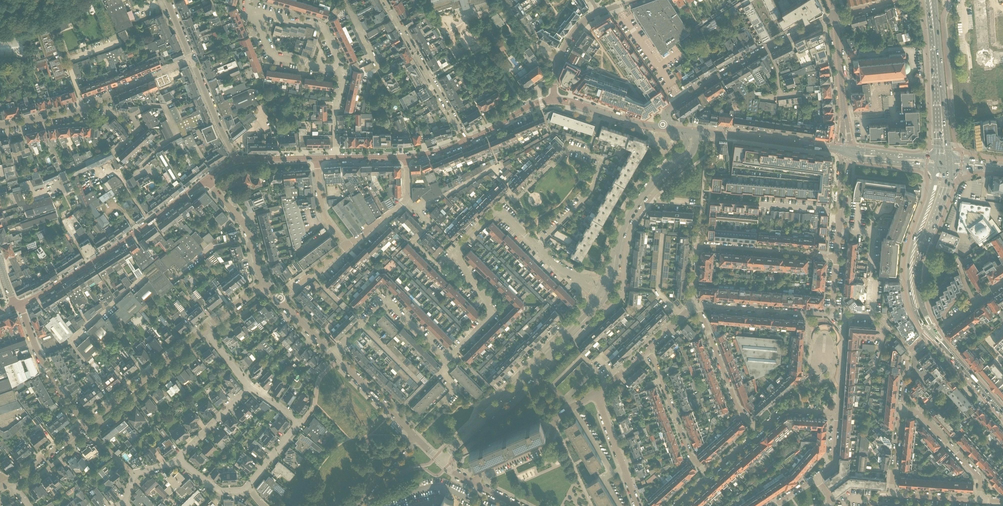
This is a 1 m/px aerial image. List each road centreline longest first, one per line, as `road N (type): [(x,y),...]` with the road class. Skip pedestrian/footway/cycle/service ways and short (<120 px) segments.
road 1 (tertiary): [(17,305),(128,239),(206,179)]
road 2 (residential): [(834,16),(719,75),(669,108),(662,127)]
road 3 (residential): [(693,305),(698,245),(836,257)]
road 4 (secondary): [(936,168),(908,272),(912,304),(930,334)]
road 5 (residential): [(979,500),(891,495),(901,410)]
road 6 (secondary): [(935,331),(920,302),(917,272),(949,168)]
road 7 (residential): [(592,310),(581,312),(480,407),(478,425)]
road 8 (residential): [(466,141),(385,0)]
road 9 (tertiary): [(478,425),(592,310)]
road 10 (residential): [(299,423),(243,490),(220,491),(178,462)]
road 11 (residential): [(474,484),(483,471),(546,443),(557,417),(596,394)]
road 12 (tertiary): [(842,151),(689,131)]
road 13 (residential): [(211,339),(106,424),(95,416)]
road 14 (residential): [(537,247),(594,185),(603,158),(572,148)]
road 15 (residential): [(693,305),(737,406),(759,431)]
road 16 (residential): [(708,476),(688,451),(646,351)]
road 17 (residential): [(832,316),(693,305)]
road 18 (residential): [(95,416),(204,330)]
road 19 (unclassified): [(84,425),(17,305)]
road 20 (residential): [(446,358),(493,313),(455,252)]
road 21 (secondary): [(942,129),(931,0)]
road 22 (residential): [(901,410),(920,414),(981,480),(979,500)]
road 23 (tertiary): [(264,283),(247,230),(206,179)]

